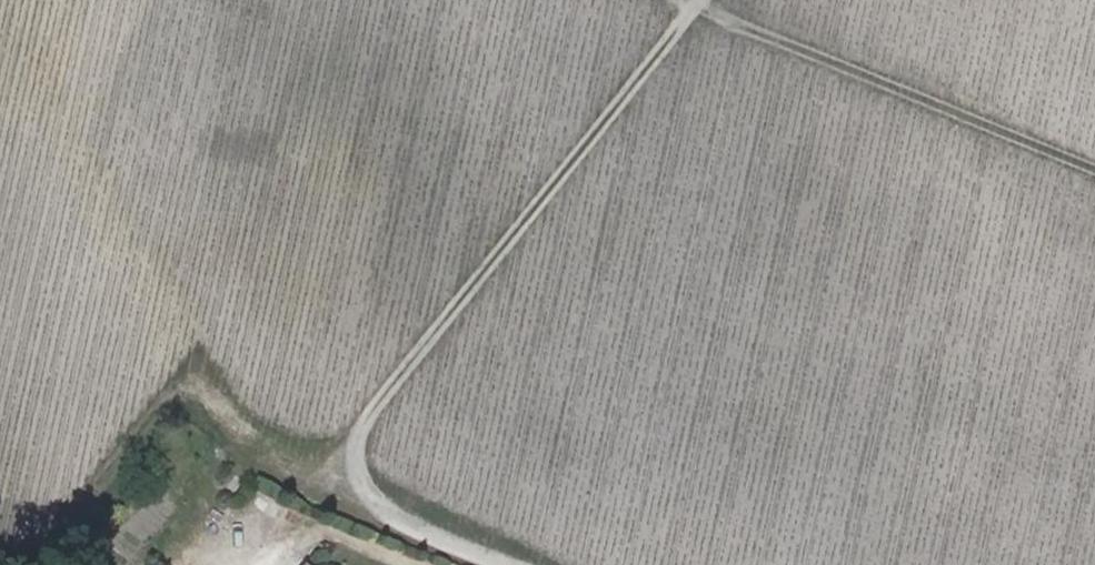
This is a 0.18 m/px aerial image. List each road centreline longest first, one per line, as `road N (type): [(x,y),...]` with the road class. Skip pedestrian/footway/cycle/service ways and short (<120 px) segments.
road 1 (track): [(501,564),(379,514),(354,466),(359,431),(698,0)]
road 2 (track): [(693,0),(1094,169)]

